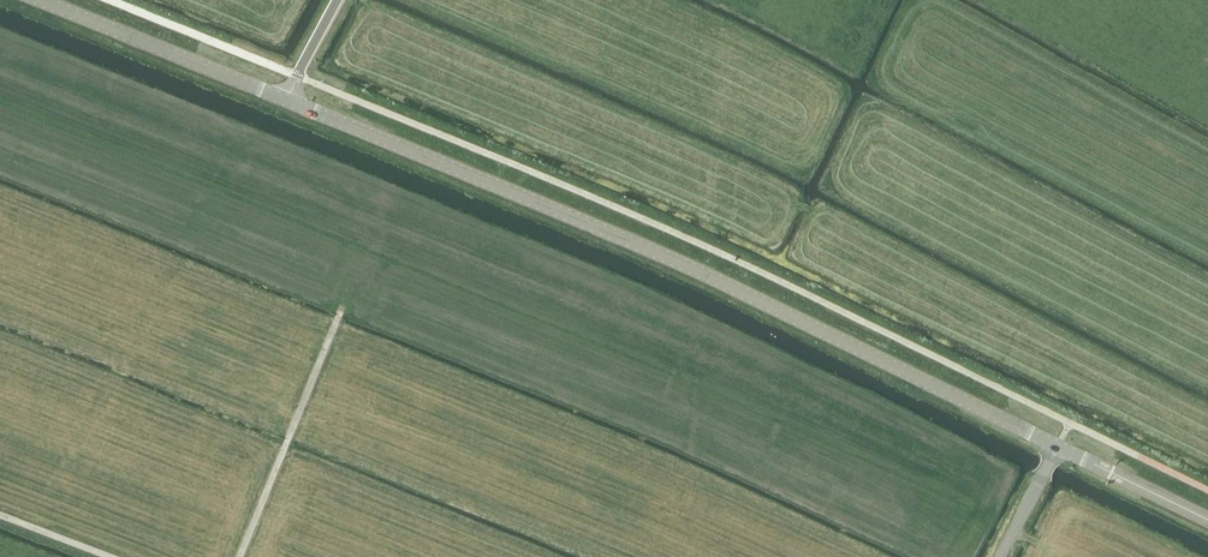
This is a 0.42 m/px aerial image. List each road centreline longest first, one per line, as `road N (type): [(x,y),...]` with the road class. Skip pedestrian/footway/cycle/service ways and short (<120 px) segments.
road 1 (tertiary): [(1057,447),(619,236),(288,102)]
road 2 (tertiary): [(288,102),(36,0)]
road 3 (tertiary): [(1057,447),(1207,521)]
road 4 (unclassified): [(1001,556),(1057,447)]

